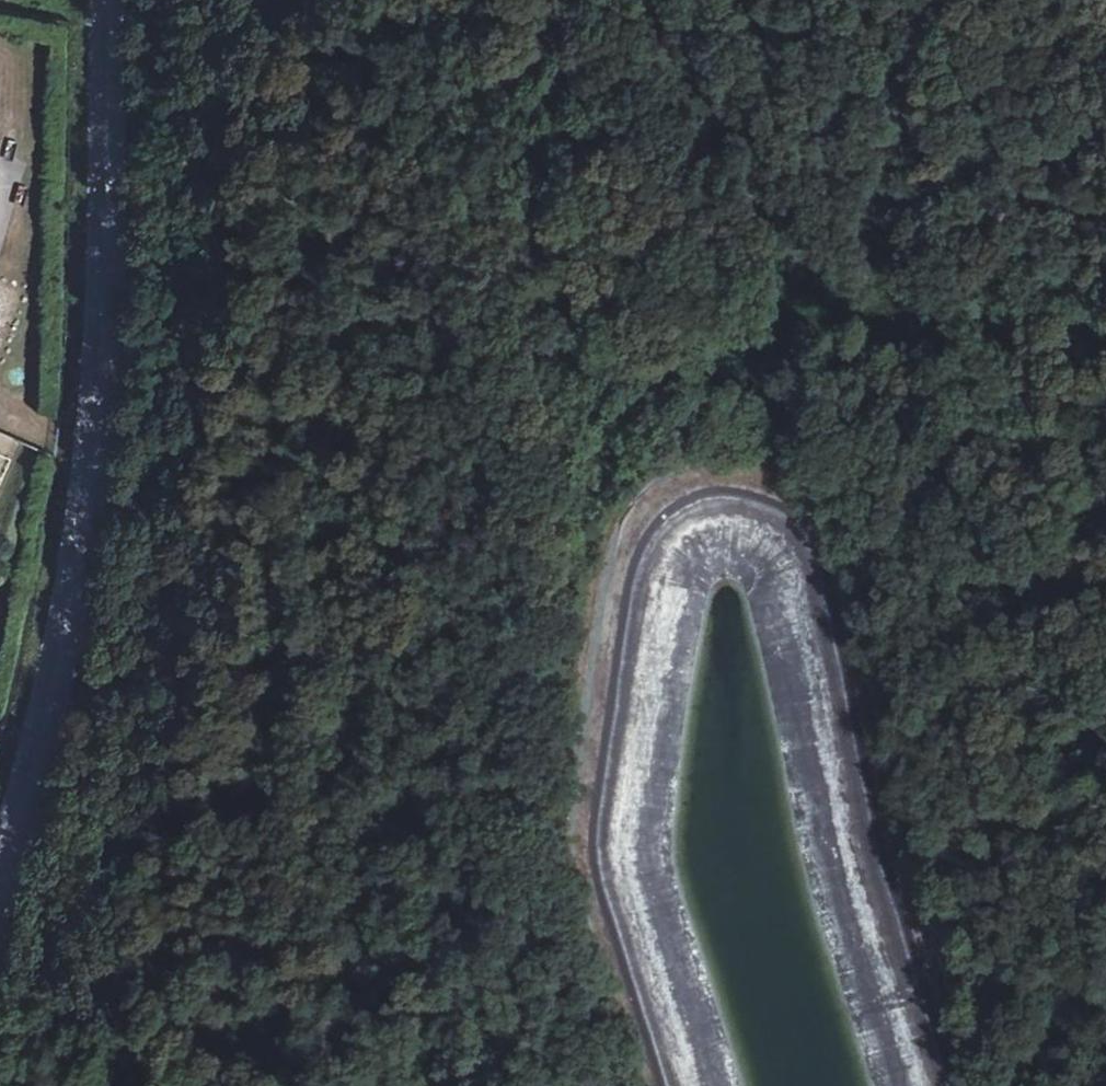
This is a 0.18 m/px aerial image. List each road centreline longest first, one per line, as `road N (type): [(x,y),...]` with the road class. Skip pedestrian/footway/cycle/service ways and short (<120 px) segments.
road 1 (unclassified): [(0,893),(79,599),(108,250),(112,0)]

